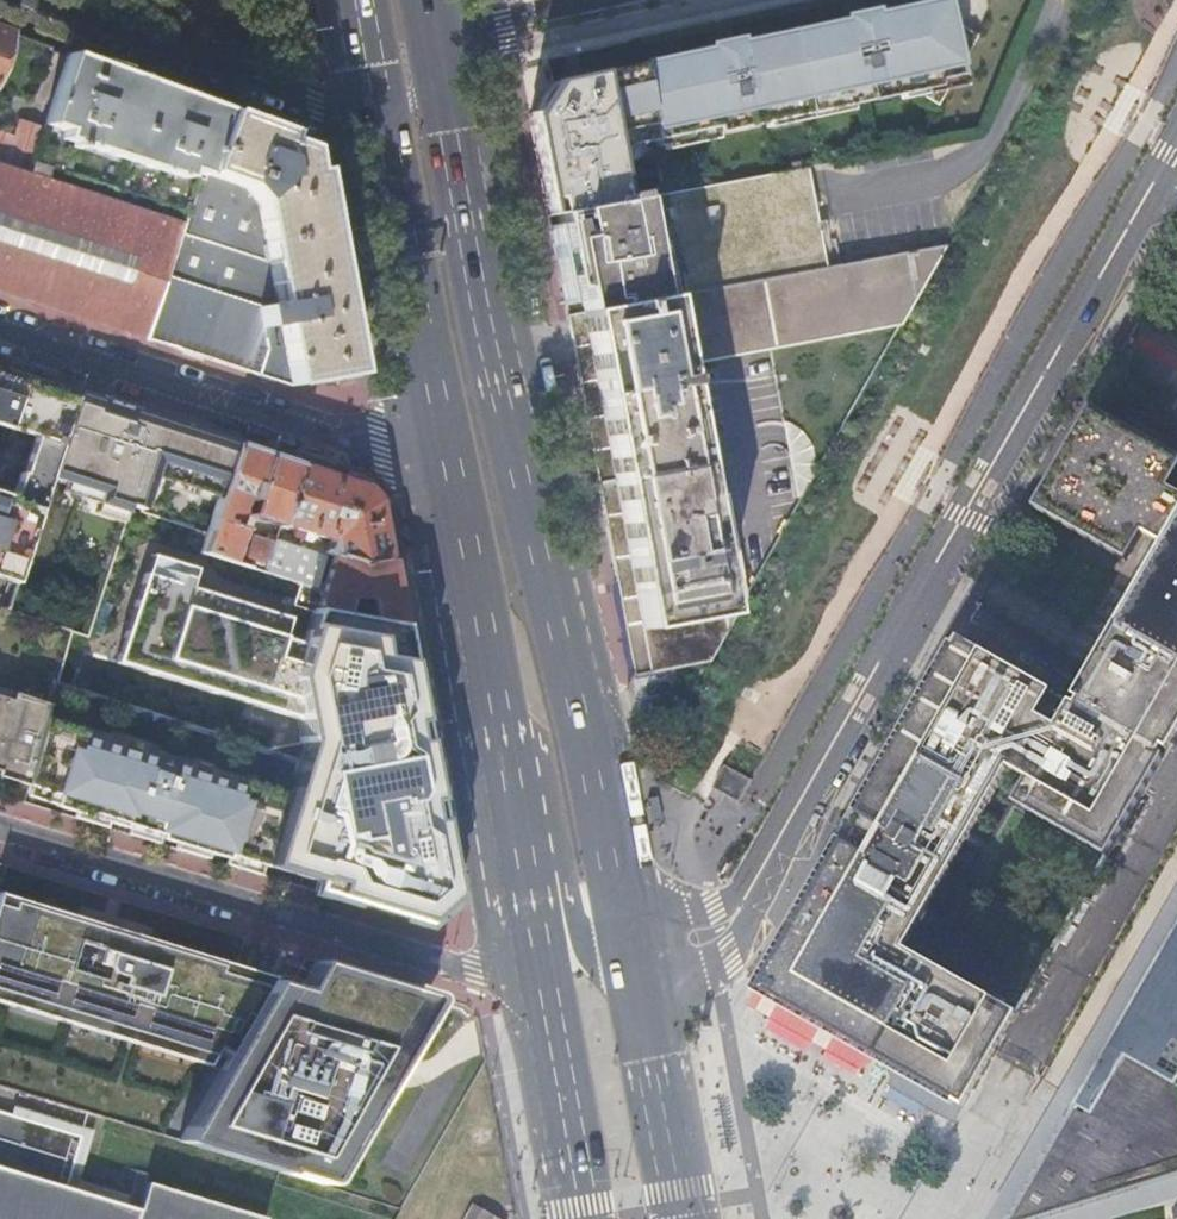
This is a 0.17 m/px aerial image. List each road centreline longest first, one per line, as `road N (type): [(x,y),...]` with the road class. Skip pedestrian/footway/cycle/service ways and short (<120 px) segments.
road 1 (residential): [(626,954),(706,936),(733,920),(1176,142)]
road 2 (primary): [(626,954),(438,45)]
road 3 (residential): [(545,994),(0,827)]
road 4 (residential): [(454,454),(377,448),(0,326)]
road 5 (residential): [(43,0),(348,111),(389,109)]
road 6 (primary): [(389,109),(454,454)]
road 7 (unclassified): [(501,714),(545,753),(583,940),(599,953),(626,954)]
road 8 (primary): [(501,714),(545,994)]
road 9 (primary): [(684,1218),(626,954)]
road 10 (primary): [(454,454),(501,714)]
road 11 (primary): [(545,994),(582,1218)]
road 12 (residential): [(592,0),(438,45)]

